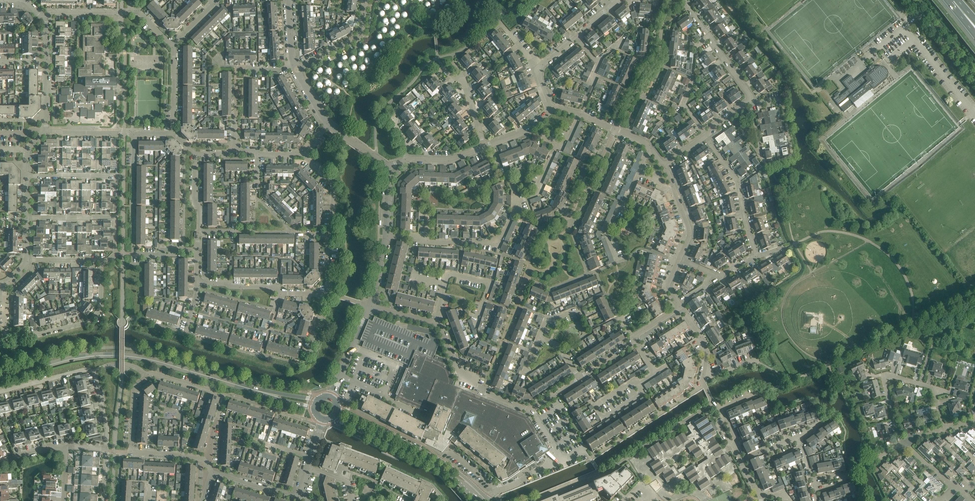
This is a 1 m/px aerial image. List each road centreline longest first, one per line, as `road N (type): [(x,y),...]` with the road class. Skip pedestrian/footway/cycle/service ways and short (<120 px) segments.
road 1 (residential): [(436,323),(459,371),(486,393),(530,408),(681,307)]
road 2 (secondary): [(236,385),(111,355),(0,378)]
road 3 (residential): [(558,143),(535,195),(518,202),(498,239),(386,237)]
road 4 (residential): [(180,457),(131,452),(135,384),(151,373),(224,395)]
road 5 (residential): [(106,450),(95,372),(0,391)]
road 6 (residential): [(944,428),(934,388),(884,378),(904,445)]
road 7 (unclassified): [(828,364),(974,297)]
road 8 (residential): [(5,338),(89,324),(101,309),(102,263)]
road 9 (secondary): [(330,419),(427,461),(463,487)]
road 10 (residential): [(173,44),(139,12),(43,16)]
road 11 (residential): [(102,263),(116,254),(116,217),(27,218)]
road 12 (residential): [(436,323),(448,274),(490,284),(475,326)]
road 13 (residential): [(758,254),(737,180),(706,135)]
road 14 (residential): [(750,99),(682,0)]

